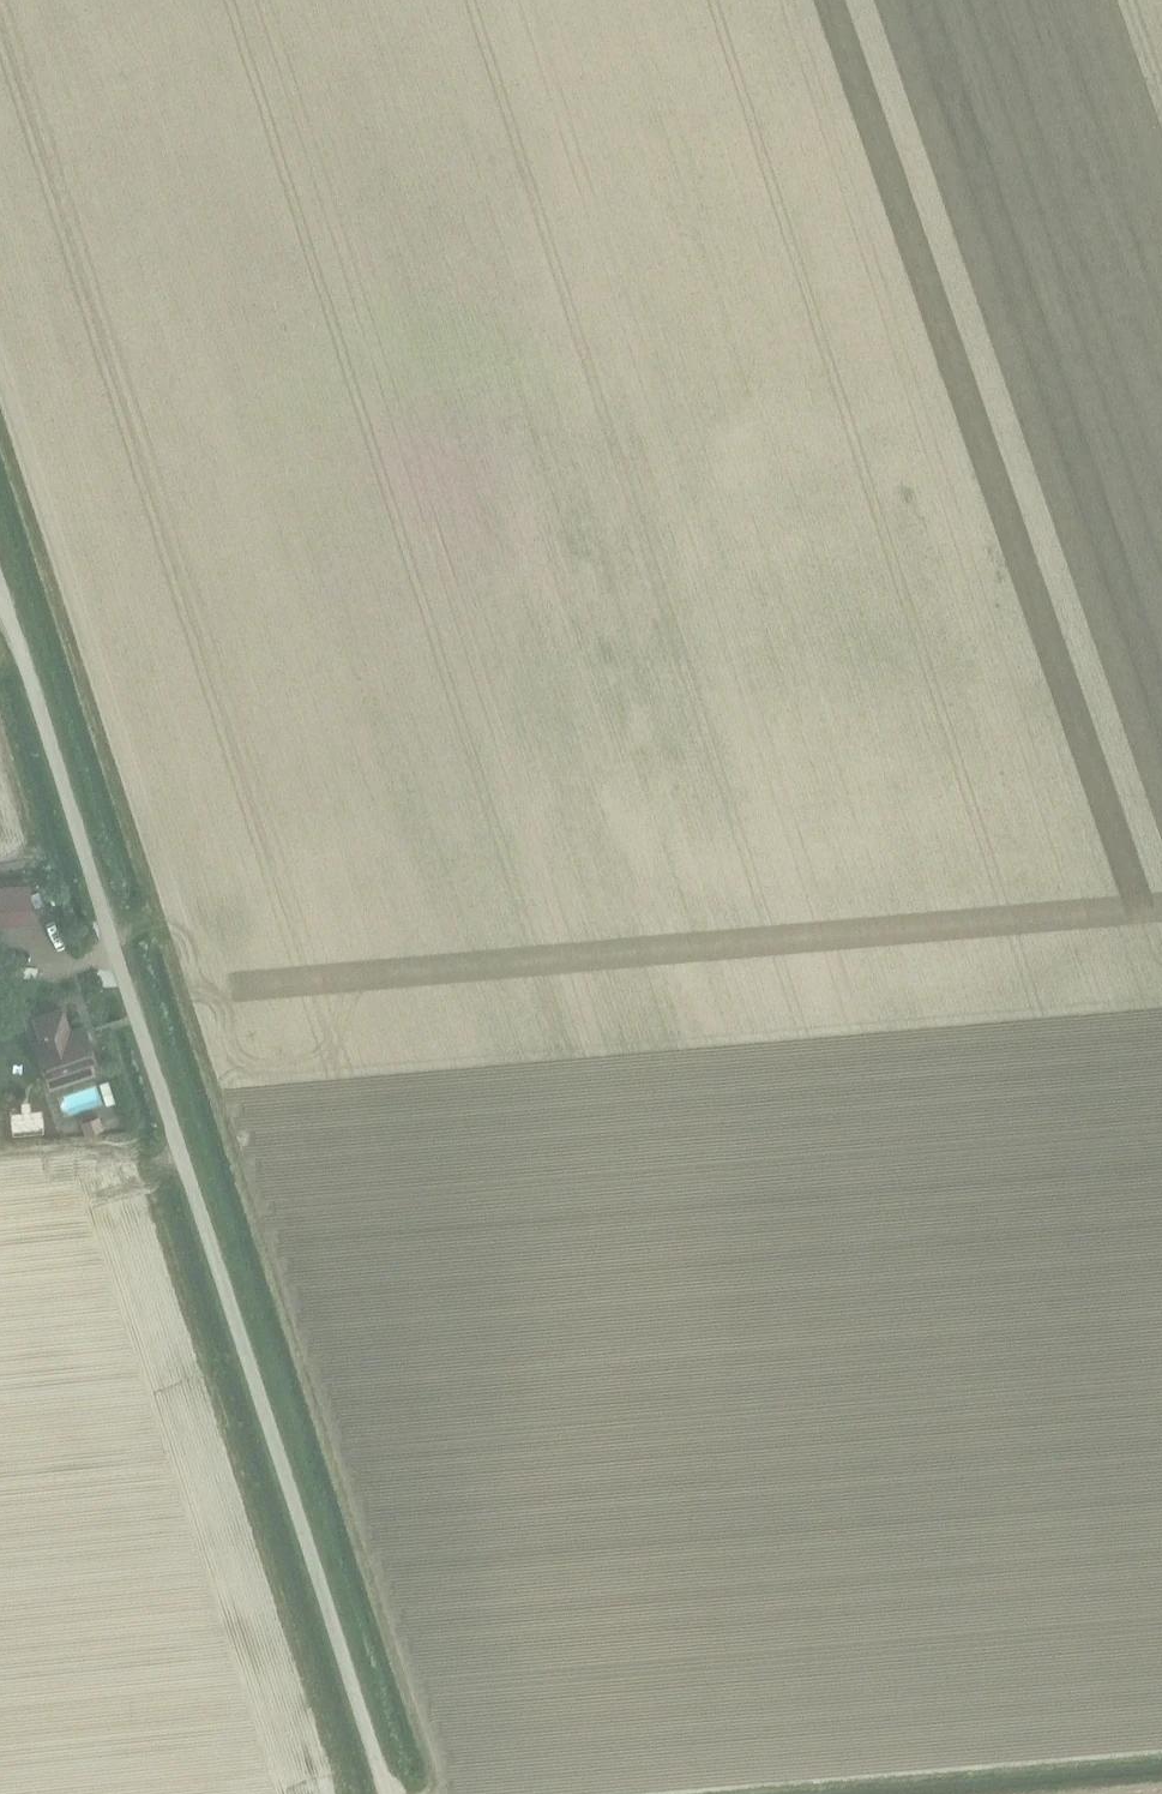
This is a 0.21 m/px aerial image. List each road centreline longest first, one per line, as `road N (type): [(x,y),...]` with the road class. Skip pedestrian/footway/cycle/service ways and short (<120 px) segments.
road 1 (unclassified): [(387,1793),(0,590)]

